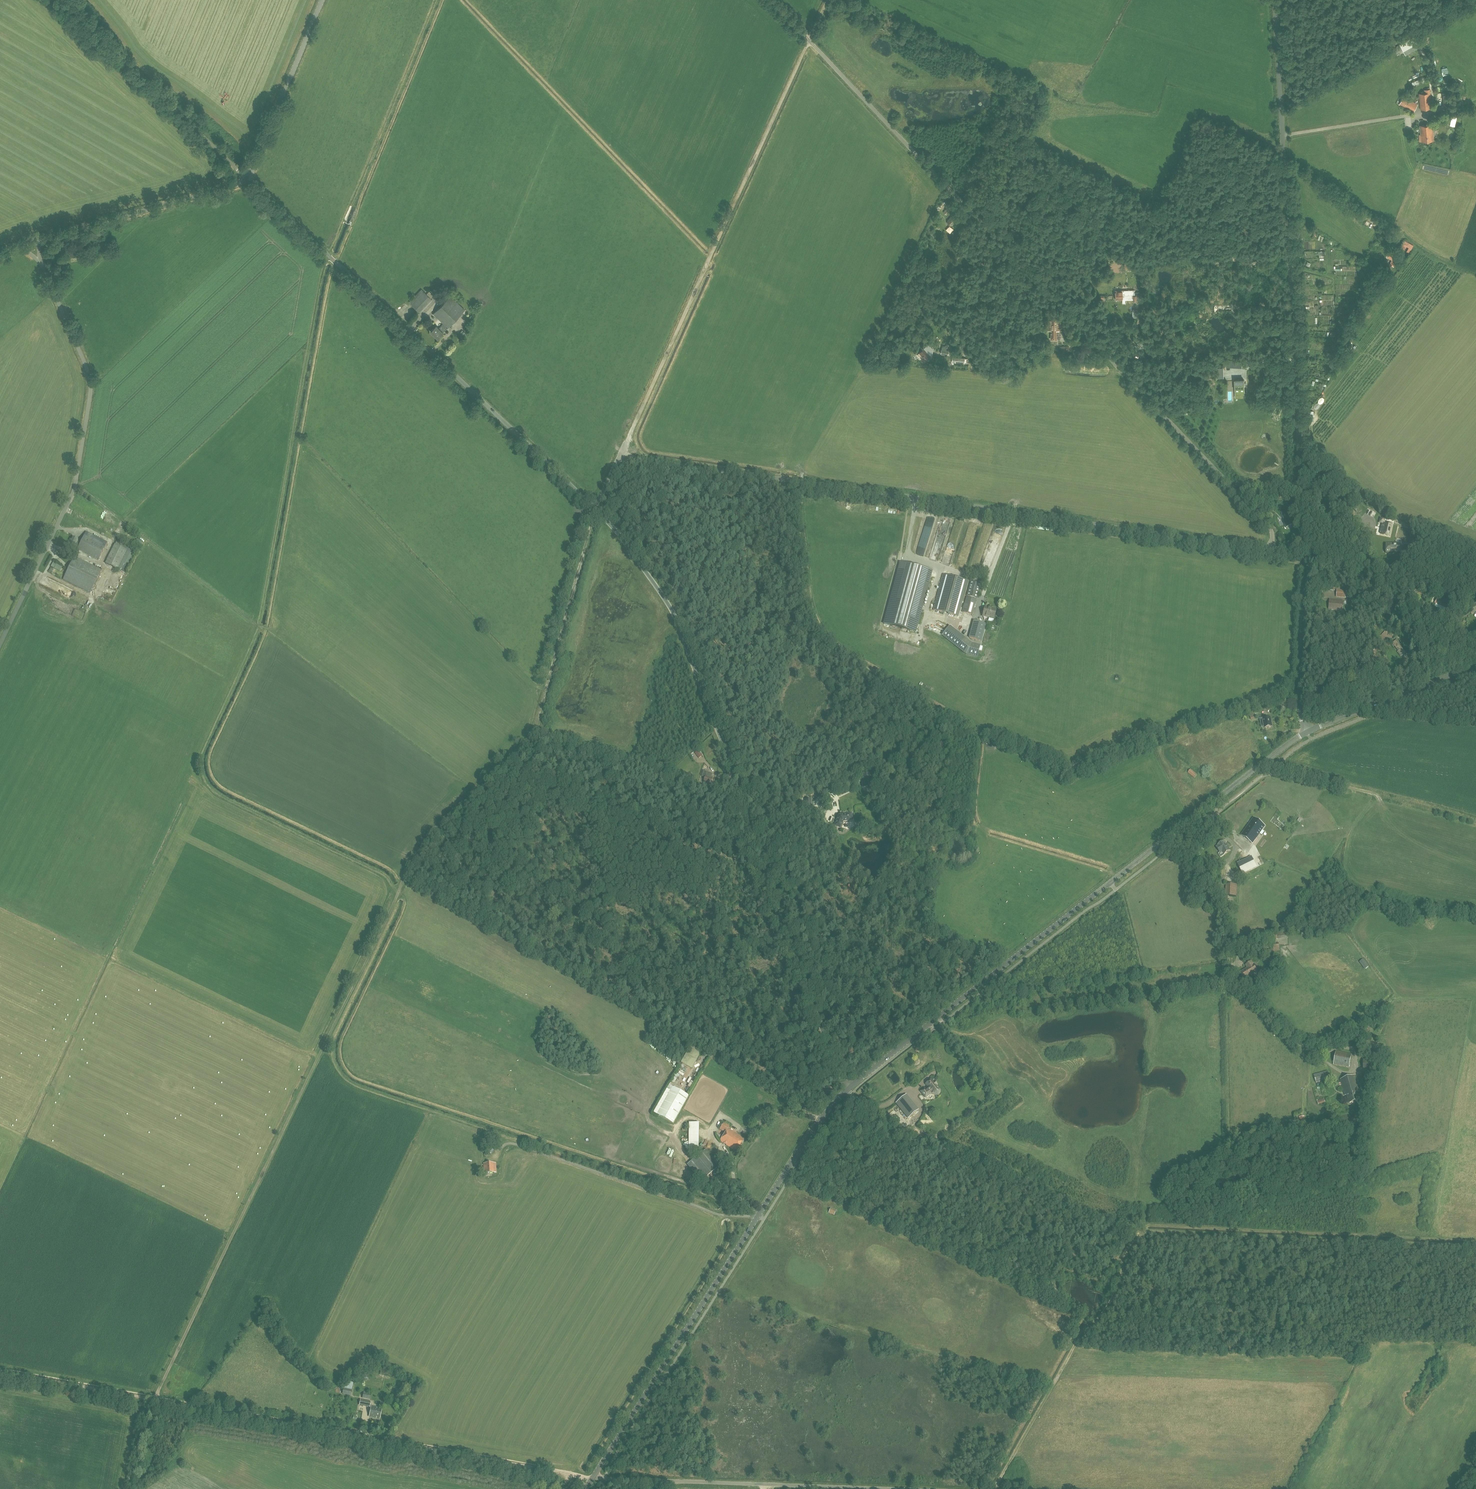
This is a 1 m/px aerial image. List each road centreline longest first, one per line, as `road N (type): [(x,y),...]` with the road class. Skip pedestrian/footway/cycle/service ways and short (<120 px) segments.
road 1 (track): [(596,508),(531,733),(418,848),(156,1396)]
road 2 (unclassified): [(1273,551),(1270,526),(771,0)]
road 3 (unclassified): [(1273,551),(620,456)]
road 4 (unclassified): [(846,1090),(676,615),(596,508)]
road 5 (track): [(996,1488),(1146,1232),(1475,1248)]
road 6 (tertiary): [(846,1090),(1307,732)]
road 7 (unclassified): [(1306,555),(1277,0)]
road 8 (track): [(827,0),(626,443)]
road 9 (unclassified): [(596,508),(248,179)]
road 10 (tertiary): [(593,1479),(846,1090)]
road 11 (track): [(154,1400),(593,1479)]
road 12 (unclassified): [(39,259),(90,383),(88,406),(65,510),(0,643)]
road 13 (unclassified): [(878,1488),(593,1479)]
road 14 (unclassified): [(248,179),(61,0)]
road 15 (unclassified): [(42,240),(248,179)]
road 16 (tertiary): [(248,179),(320,0)]
road 17 (tertiary): [(1307,732),(1475,665)]
road 18 (unclassified): [(1307,732),(1299,691),(1306,555)]
road 19 (track): [(1475,582),(1306,555)]
road 20 (track): [(0,1372),(154,1400)]

